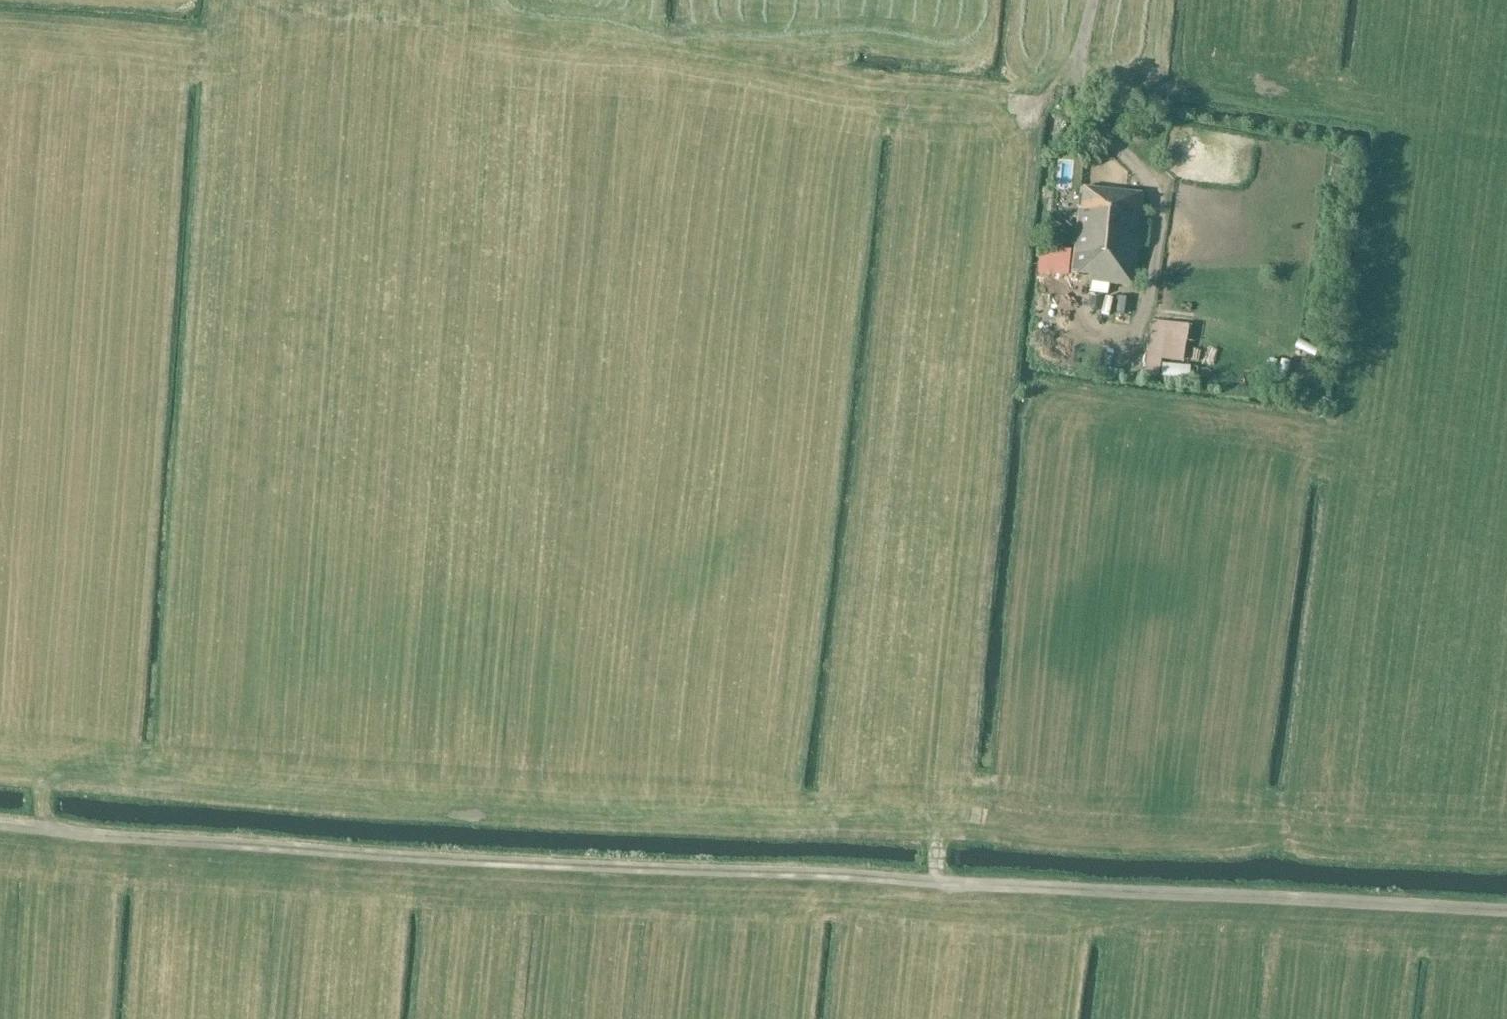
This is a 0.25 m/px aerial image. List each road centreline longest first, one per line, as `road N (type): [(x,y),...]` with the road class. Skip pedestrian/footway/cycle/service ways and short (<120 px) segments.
road 1 (track): [(1084,0),(1068,74),(1029,130),(940,843)]

